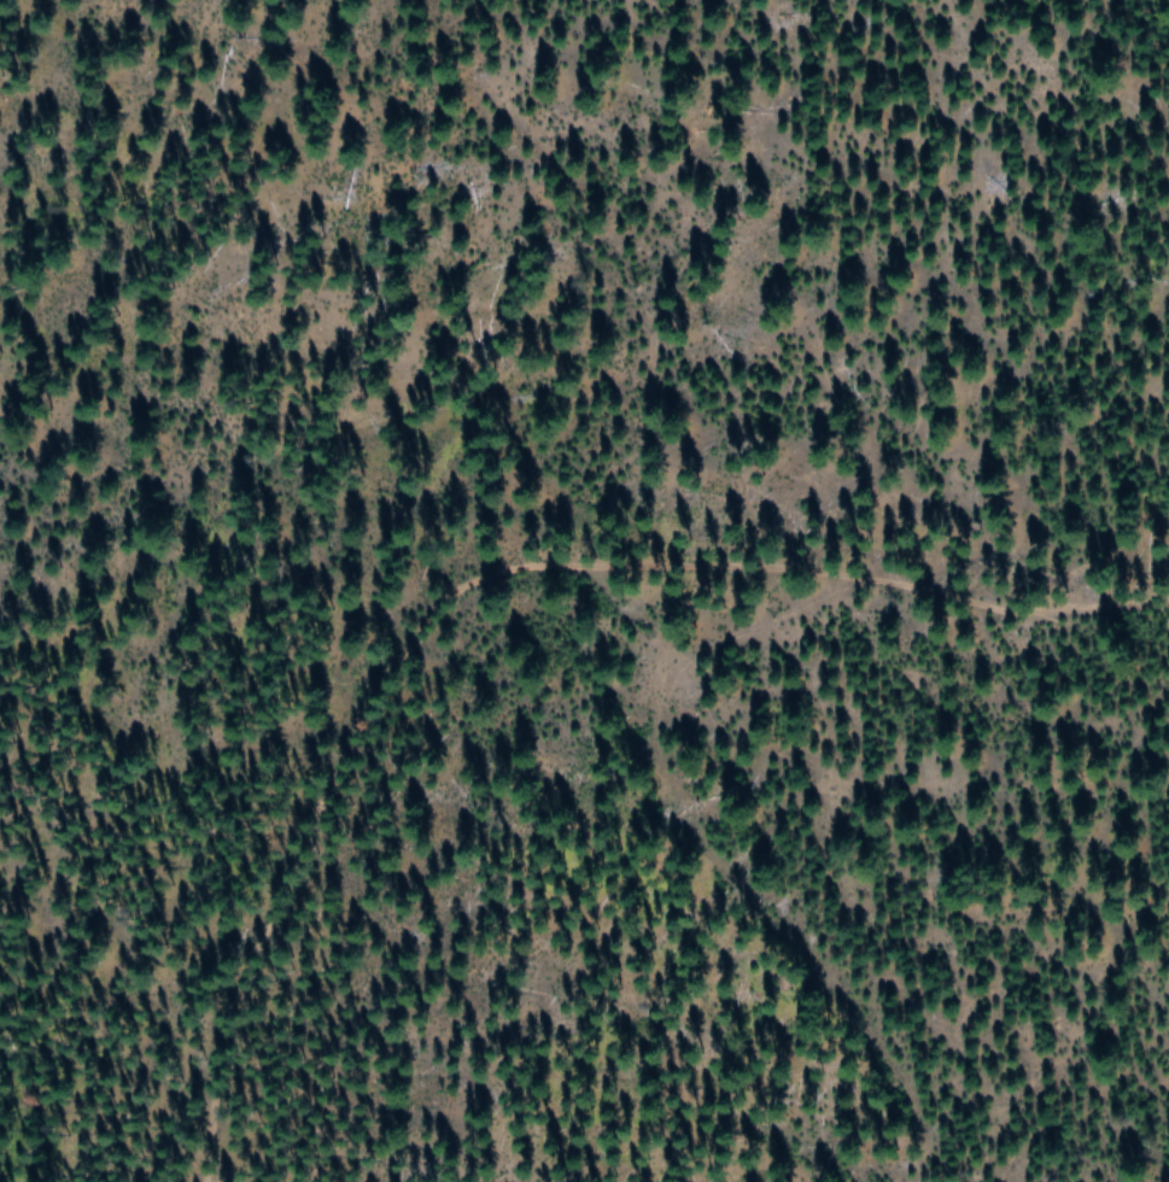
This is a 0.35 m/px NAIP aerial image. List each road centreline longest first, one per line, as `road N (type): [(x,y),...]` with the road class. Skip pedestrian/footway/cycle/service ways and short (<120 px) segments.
road 1 (track): [(1168,595),(503,595),(338,660),(265,985),(215,1072),(193,1181)]

